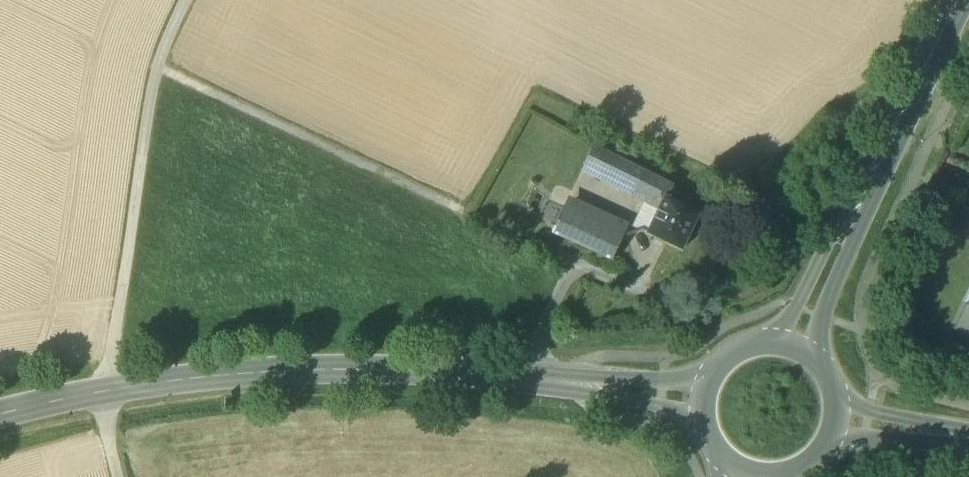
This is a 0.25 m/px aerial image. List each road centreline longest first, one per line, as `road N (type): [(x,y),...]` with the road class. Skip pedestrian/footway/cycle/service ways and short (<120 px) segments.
road 1 (tertiary): [(0,419),(182,381),(306,371),(429,372),(704,402)]
road 2 (track): [(161,72),(633,289),(654,244)]
road 3 (track): [(191,0),(161,72),(107,393),(121,476)]
road 4 (primary): [(789,348),(960,0)]
road 5 (tertiary): [(968,439),(837,420)]

